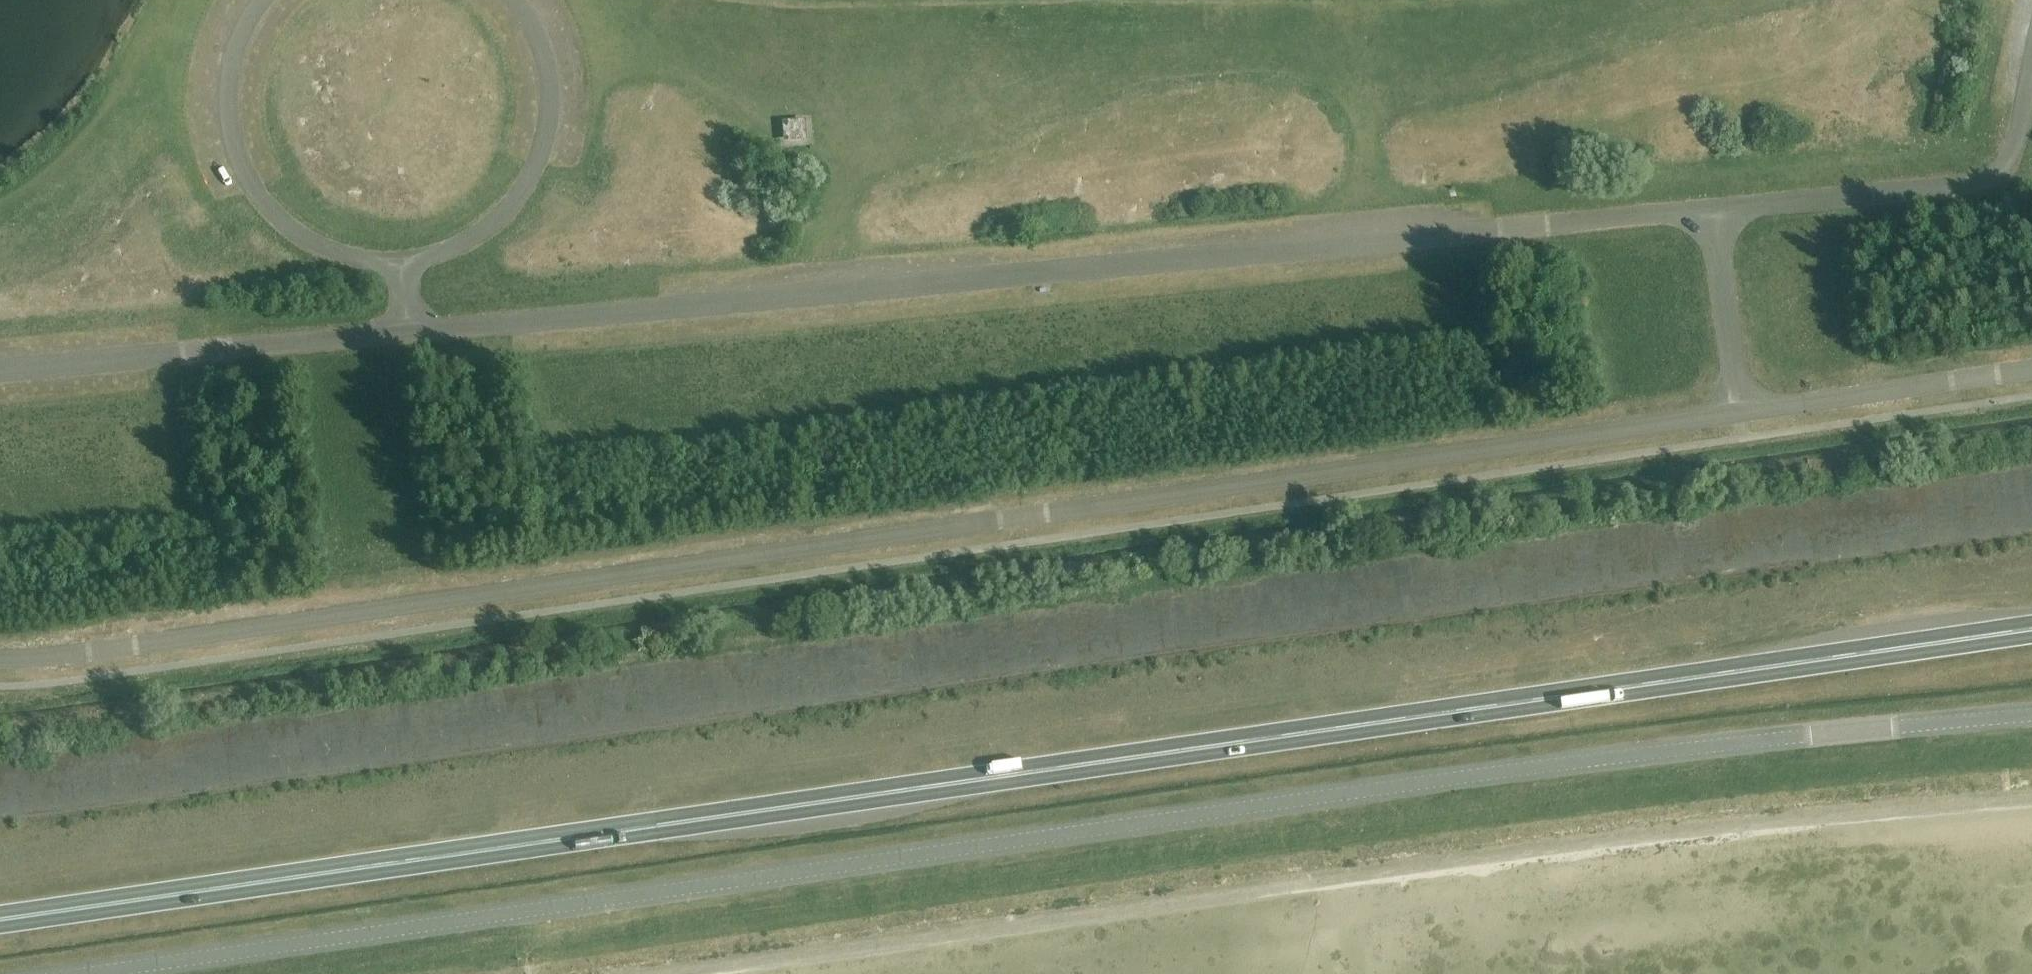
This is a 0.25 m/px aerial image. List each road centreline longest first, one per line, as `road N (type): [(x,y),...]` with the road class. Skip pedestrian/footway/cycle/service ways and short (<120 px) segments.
road 1 (trunk): [(0,920),(2031,630)]
road 2 (unclassified): [(87,973),(1471,778),(2031,716)]
road 3 (unclassified): [(0,660),(1740,412)]
road 4 (unclassified): [(407,331),(1713,211)]
road 5 (unclassified): [(0,368),(407,331)]
road 6 (unclassified): [(1713,211),(1980,186),(2006,163),(2031,88)]
road 7 (residential): [(404,259),(485,228),(538,159),(547,73),(514,0)]
road 8 (residential): [(262,0),(236,46),(227,85),(241,164),(290,227),(364,258)]
road 9 (unclassified): [(1740,412),(2031,370)]
road 10 (unclassified): [(1740,412),(1713,211)]

